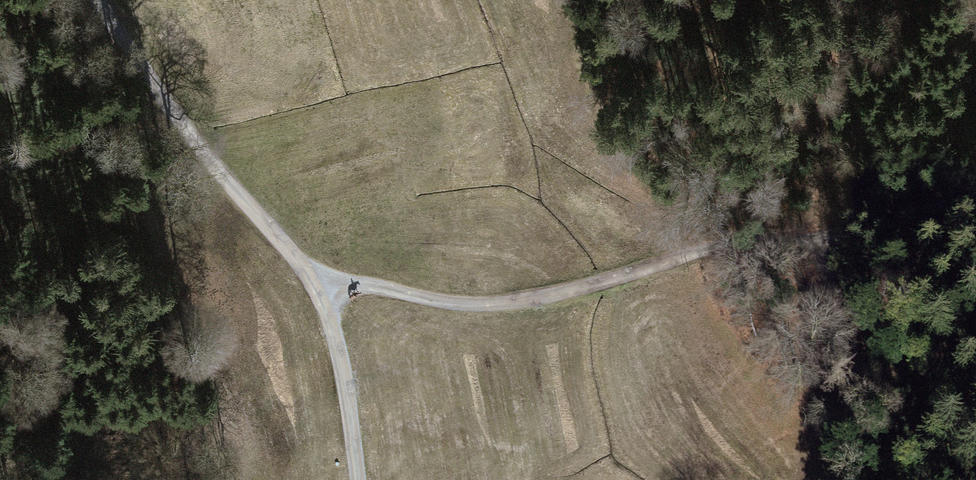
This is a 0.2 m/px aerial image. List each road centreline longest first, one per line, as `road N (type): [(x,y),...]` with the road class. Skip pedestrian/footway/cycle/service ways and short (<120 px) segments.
road 1 (track): [(682,257),(518,301),(454,304),(321,285)]
road 2 (track): [(97,0),(255,215),(321,285)]
road 3 (track): [(682,257),(820,238),(975,198)]
road 4 (track): [(890,479),(857,425),(820,238)]
road 5 (track): [(321,285),(349,398),(358,479)]

